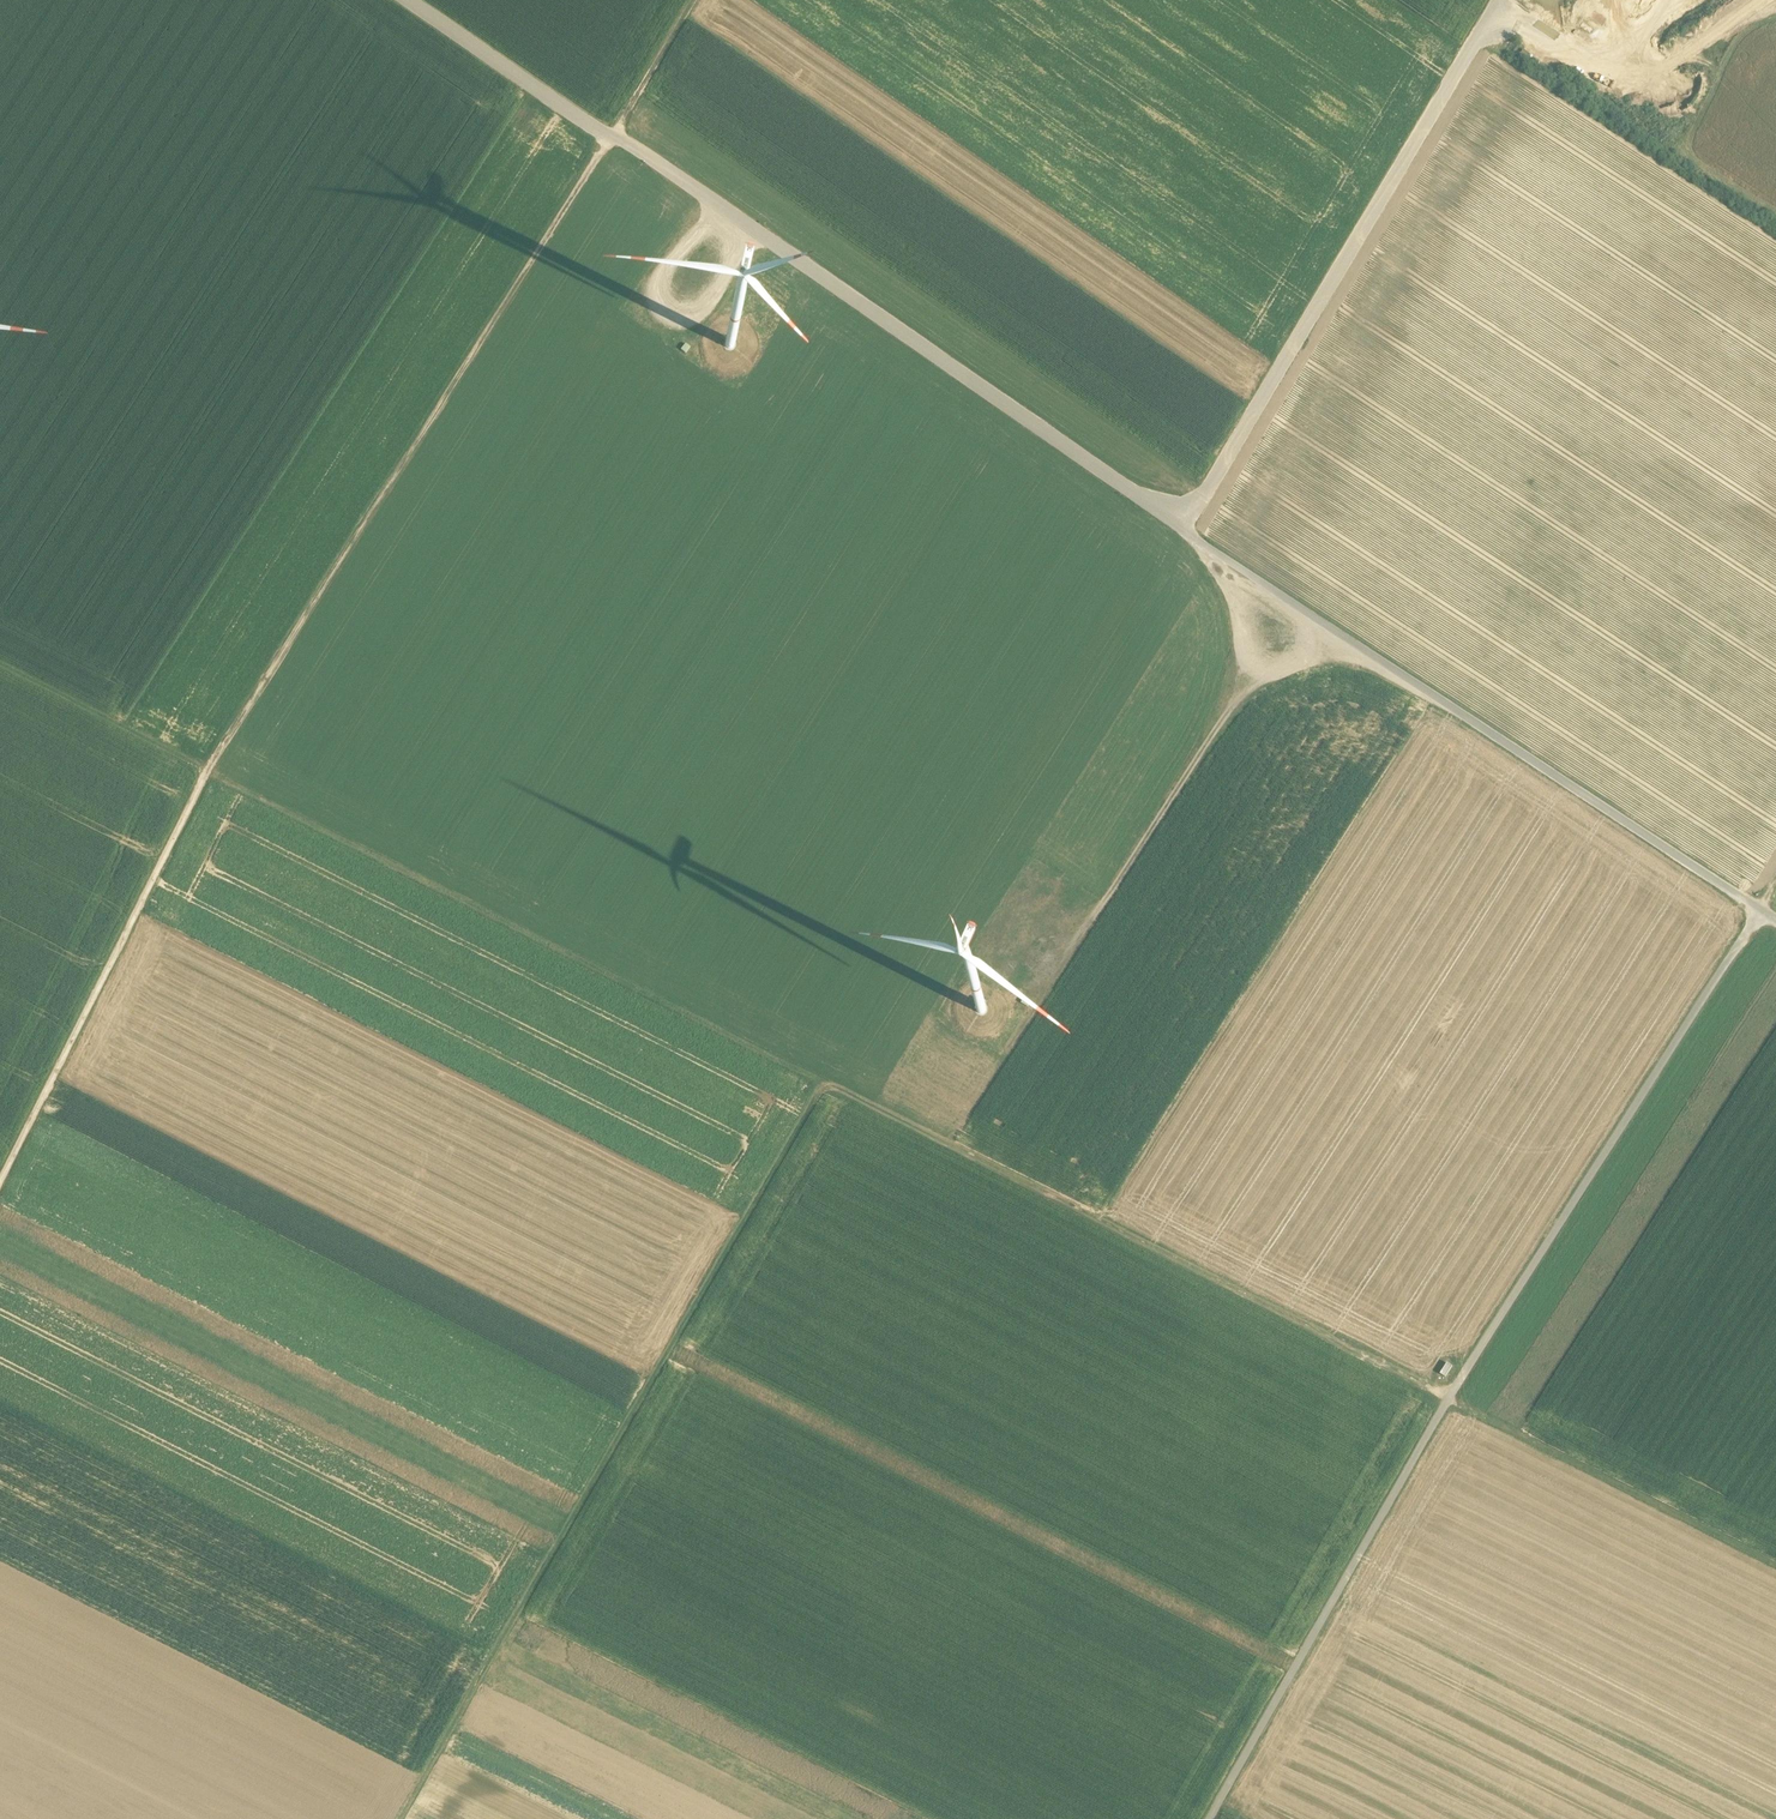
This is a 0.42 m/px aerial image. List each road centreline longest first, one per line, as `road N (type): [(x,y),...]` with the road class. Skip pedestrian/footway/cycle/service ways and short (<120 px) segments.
road 1 (unclassified): [(413,0),(1180,529),(1775,920)]
road 2 (track): [(1448,1397),(0,668)]
road 3 (track): [(613,138),(208,773),(0,1184)]
road 4 (track): [(825,1083),(400,1818)]
road 5 (track): [(1775,882),(1448,1397)]
road 6 (track): [(1448,1397),(1209,1818)]
road 7 (track): [(1775,1563),(1448,1397)]
road 8 (track): [(1298,606),(1104,900)]
road 9 (track): [(613,138),(695,0)]

